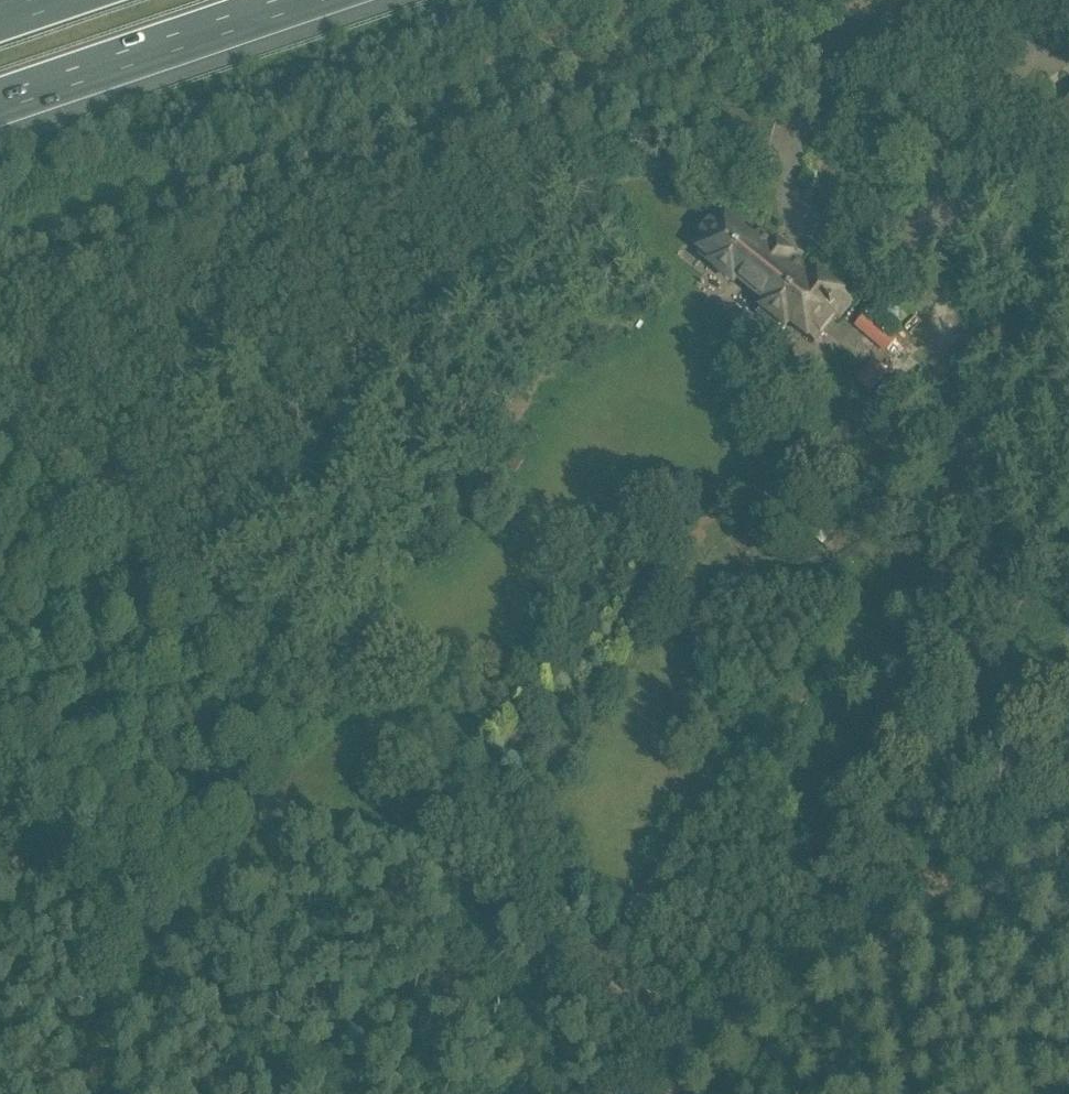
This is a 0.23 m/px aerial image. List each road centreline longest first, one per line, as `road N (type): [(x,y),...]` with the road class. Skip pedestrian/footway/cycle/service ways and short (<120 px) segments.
road 1 (track): [(1068,831),(936,935),(680,1093)]
road 2 (motorway): [(0,102),(298,0)]

